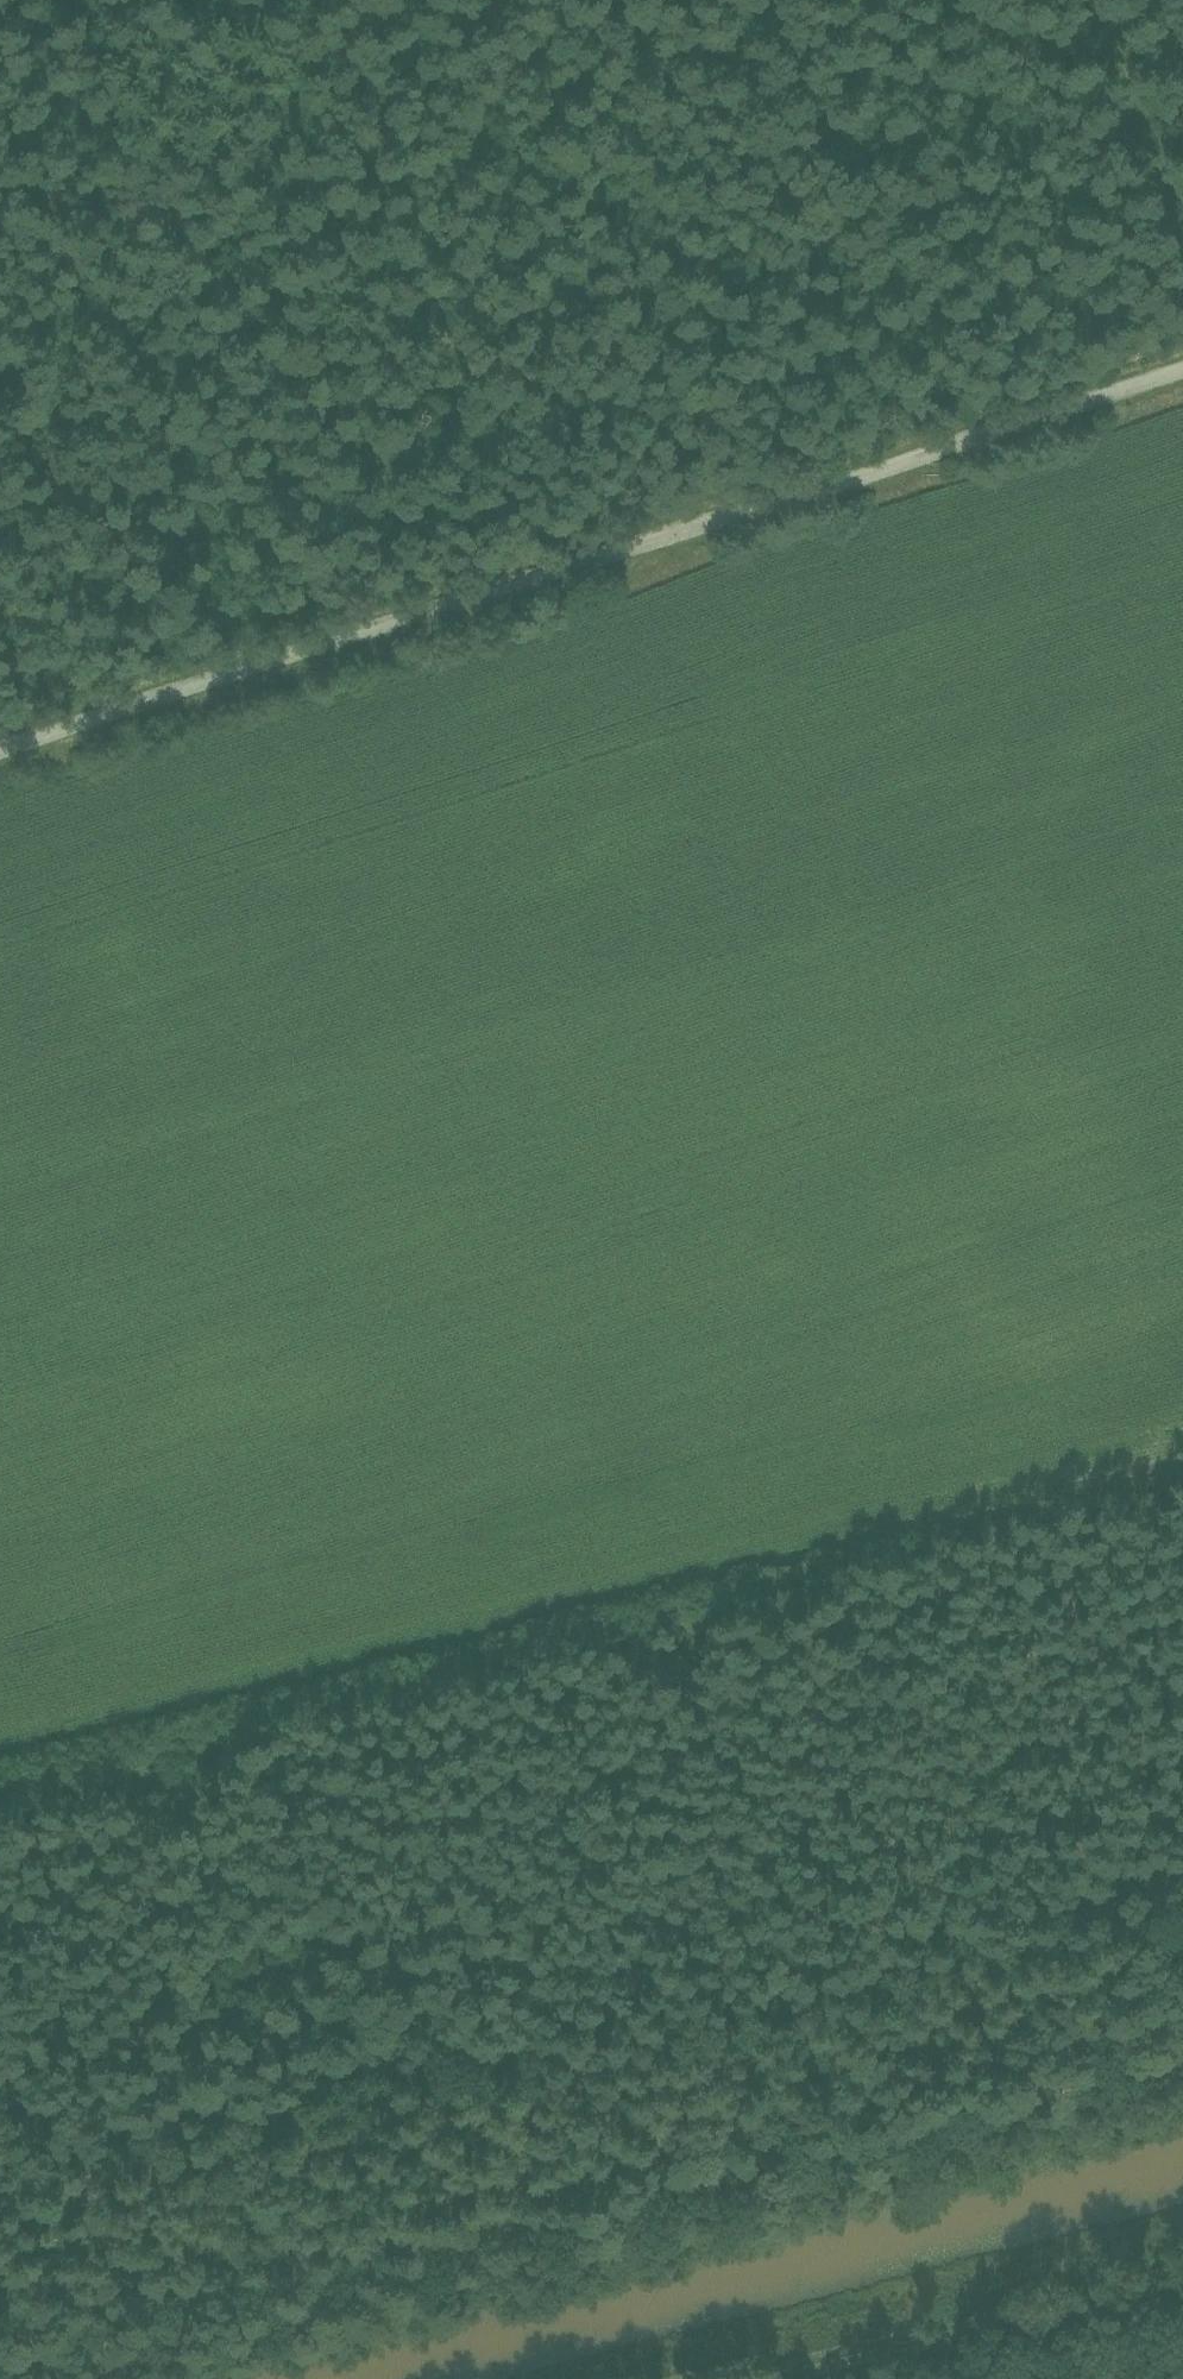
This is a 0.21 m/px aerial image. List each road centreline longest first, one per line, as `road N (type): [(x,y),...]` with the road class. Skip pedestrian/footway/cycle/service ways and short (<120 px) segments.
road 1 (track): [(0,748),(1182,362)]
road 2 (track): [(1182,207),(1096,0)]

